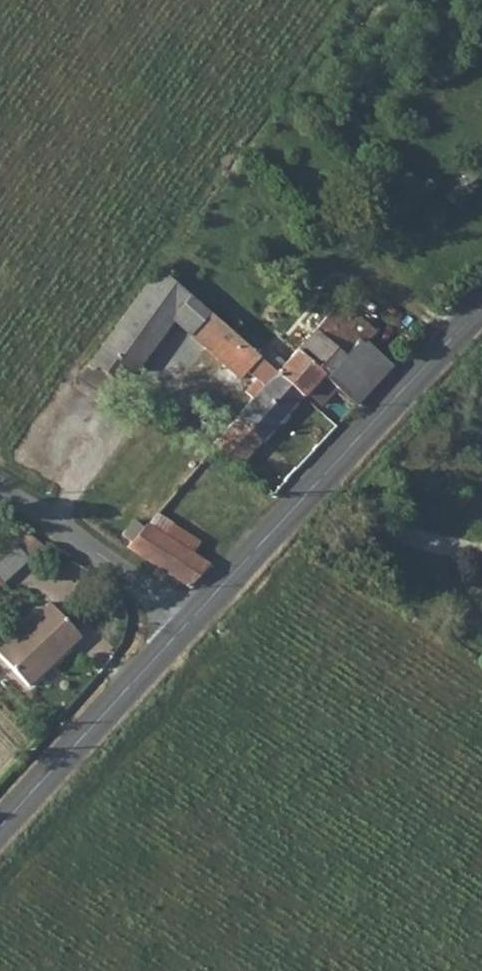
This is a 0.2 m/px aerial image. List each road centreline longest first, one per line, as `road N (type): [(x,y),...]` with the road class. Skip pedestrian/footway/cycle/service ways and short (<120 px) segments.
road 1 (tertiary): [(481,310),(188,628)]
road 2 (tertiary): [(188,628),(0,831)]
road 3 (unclassified): [(0,492),(188,628)]

